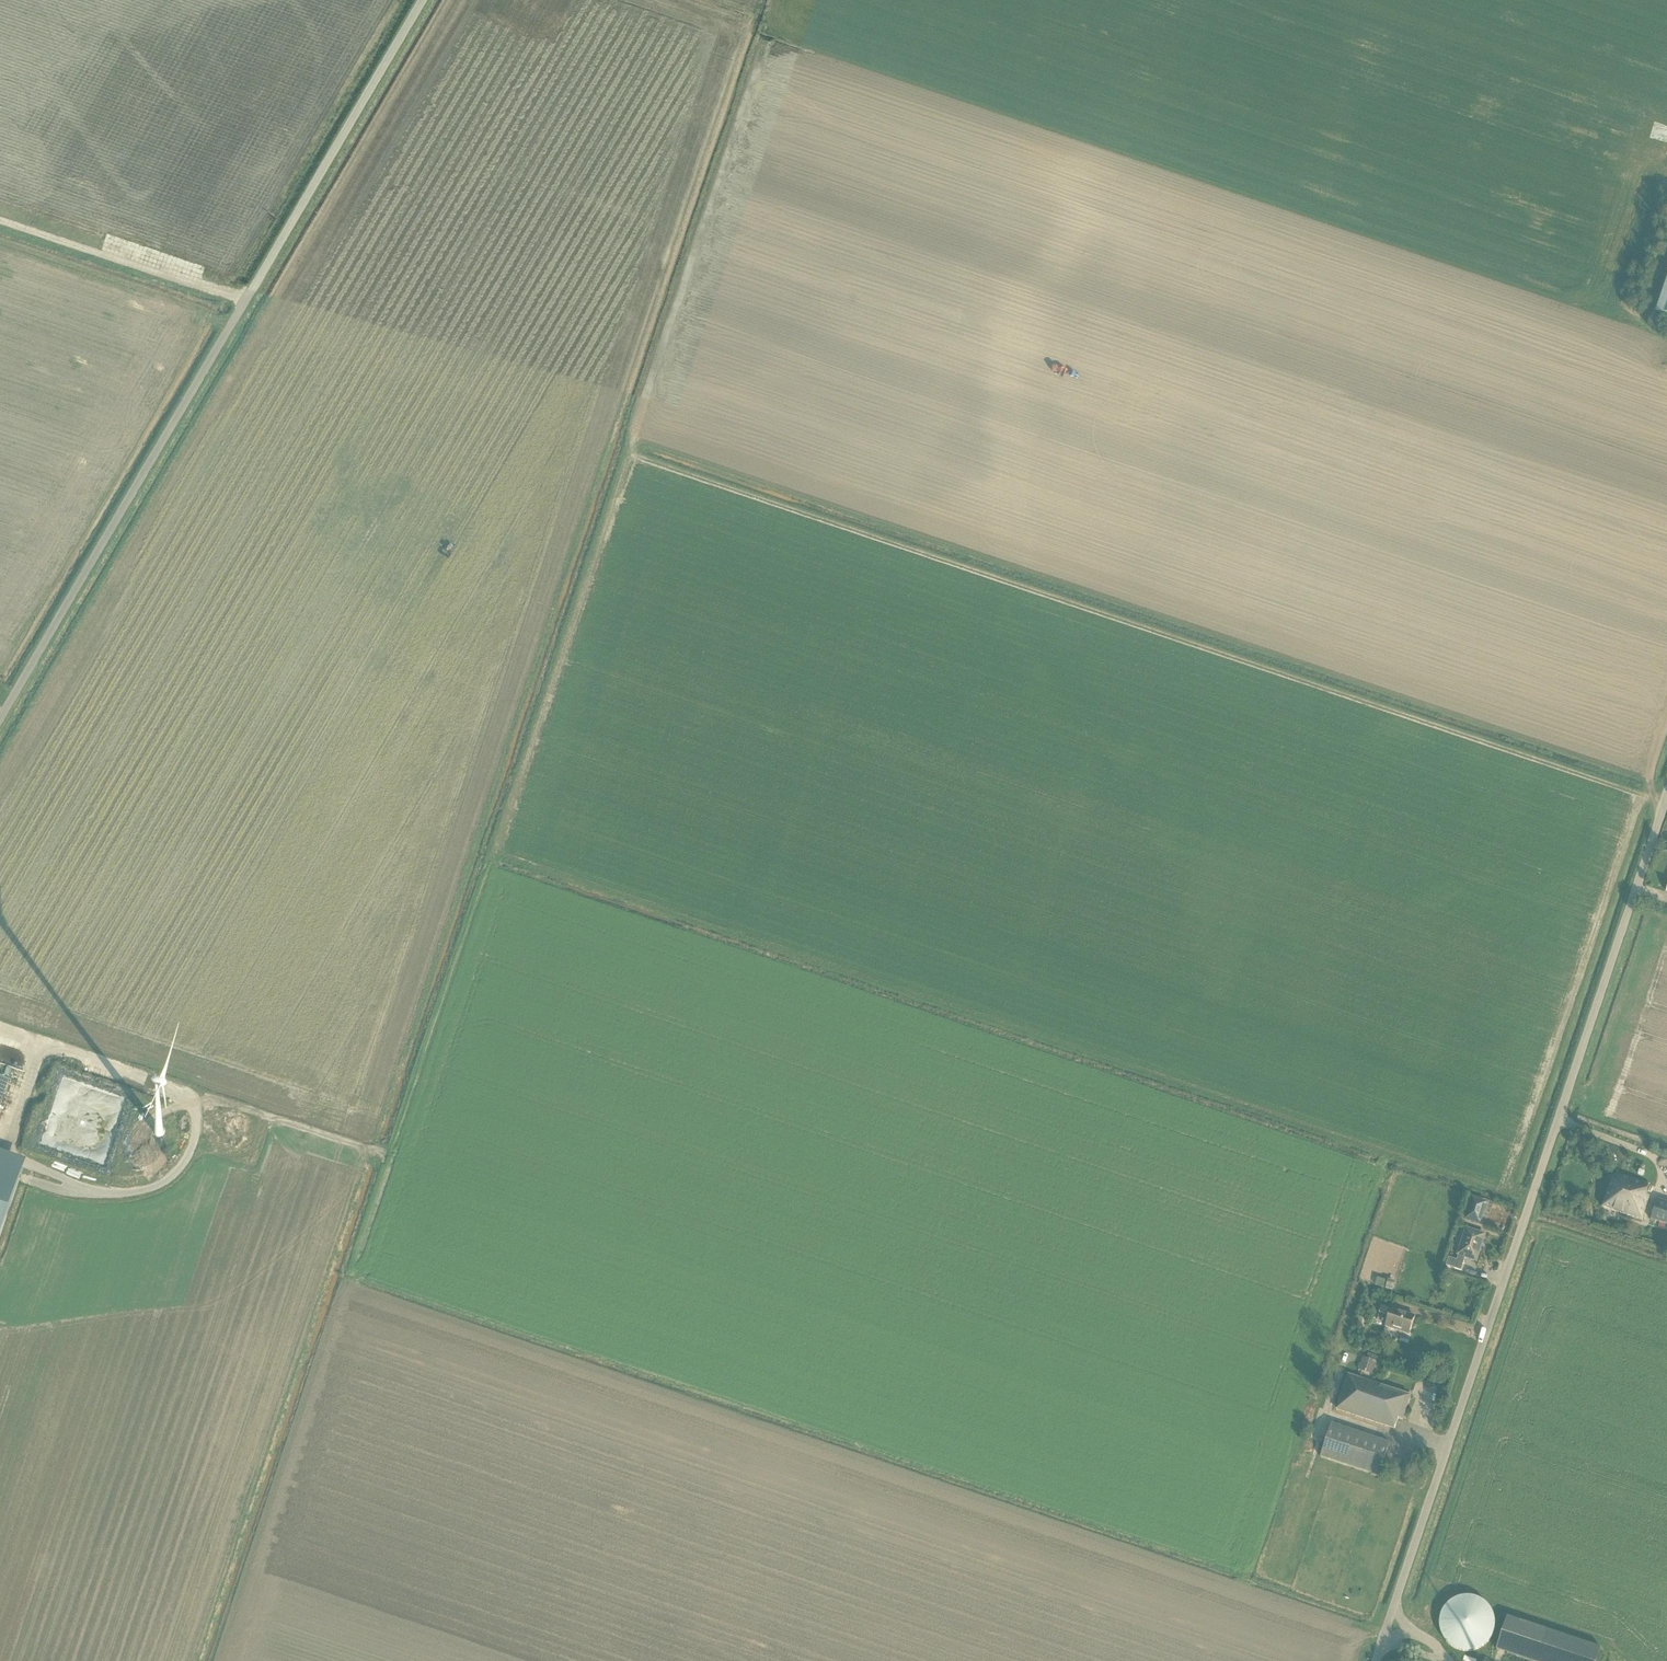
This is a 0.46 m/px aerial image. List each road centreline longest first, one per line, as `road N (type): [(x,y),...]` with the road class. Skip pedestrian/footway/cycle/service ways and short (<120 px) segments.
road 1 (unclassified): [(1375,1660),(1666,801)]
road 2 (unclassified): [(0,721),(421,0)]
road 3 (track): [(0,220),(243,304)]

